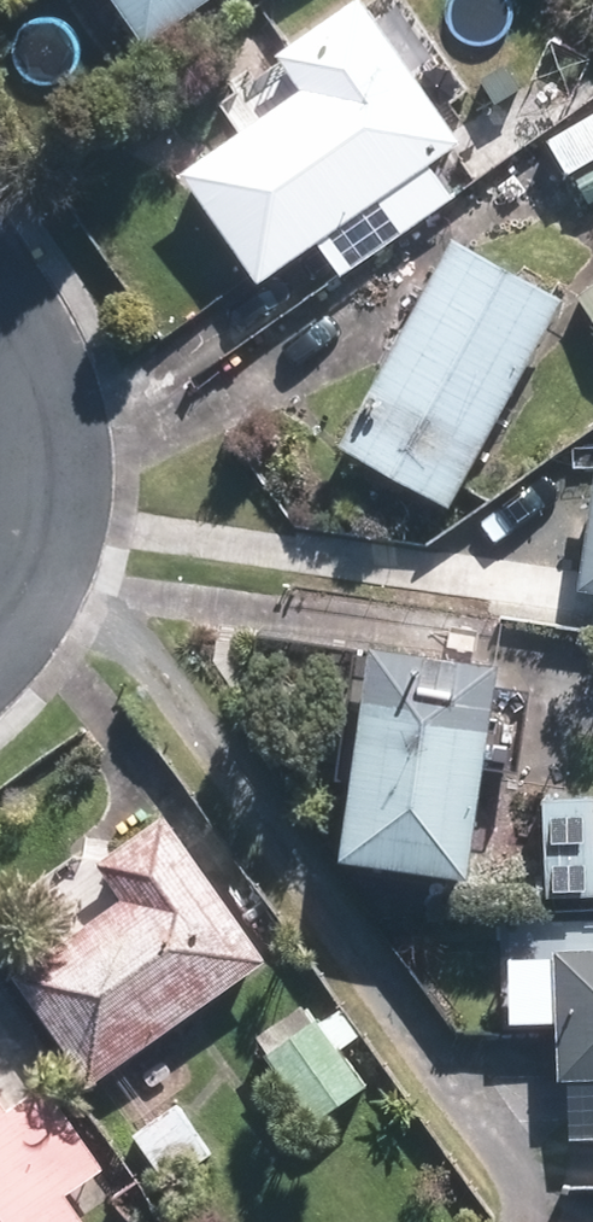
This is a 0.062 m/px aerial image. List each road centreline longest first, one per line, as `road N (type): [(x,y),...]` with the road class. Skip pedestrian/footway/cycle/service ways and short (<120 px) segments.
road 1 (residential): [(0,357),(16,418),(18,472),(0,548)]

